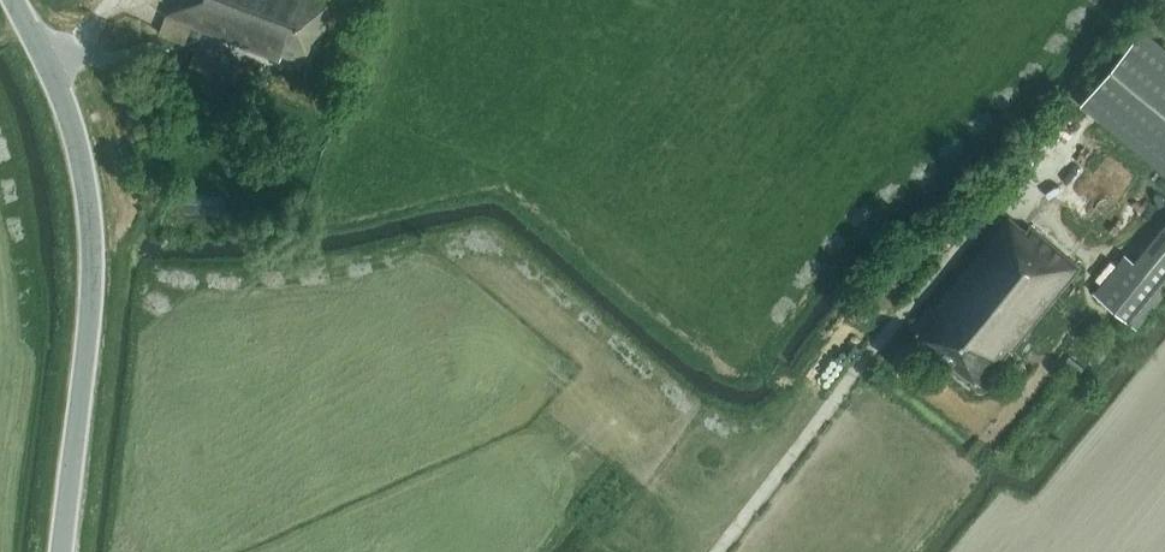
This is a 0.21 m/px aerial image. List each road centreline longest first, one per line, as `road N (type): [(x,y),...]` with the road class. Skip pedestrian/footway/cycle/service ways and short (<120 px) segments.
road 1 (tertiary): [(62,551),(92,286),(89,201),(71,119),(14,0)]

